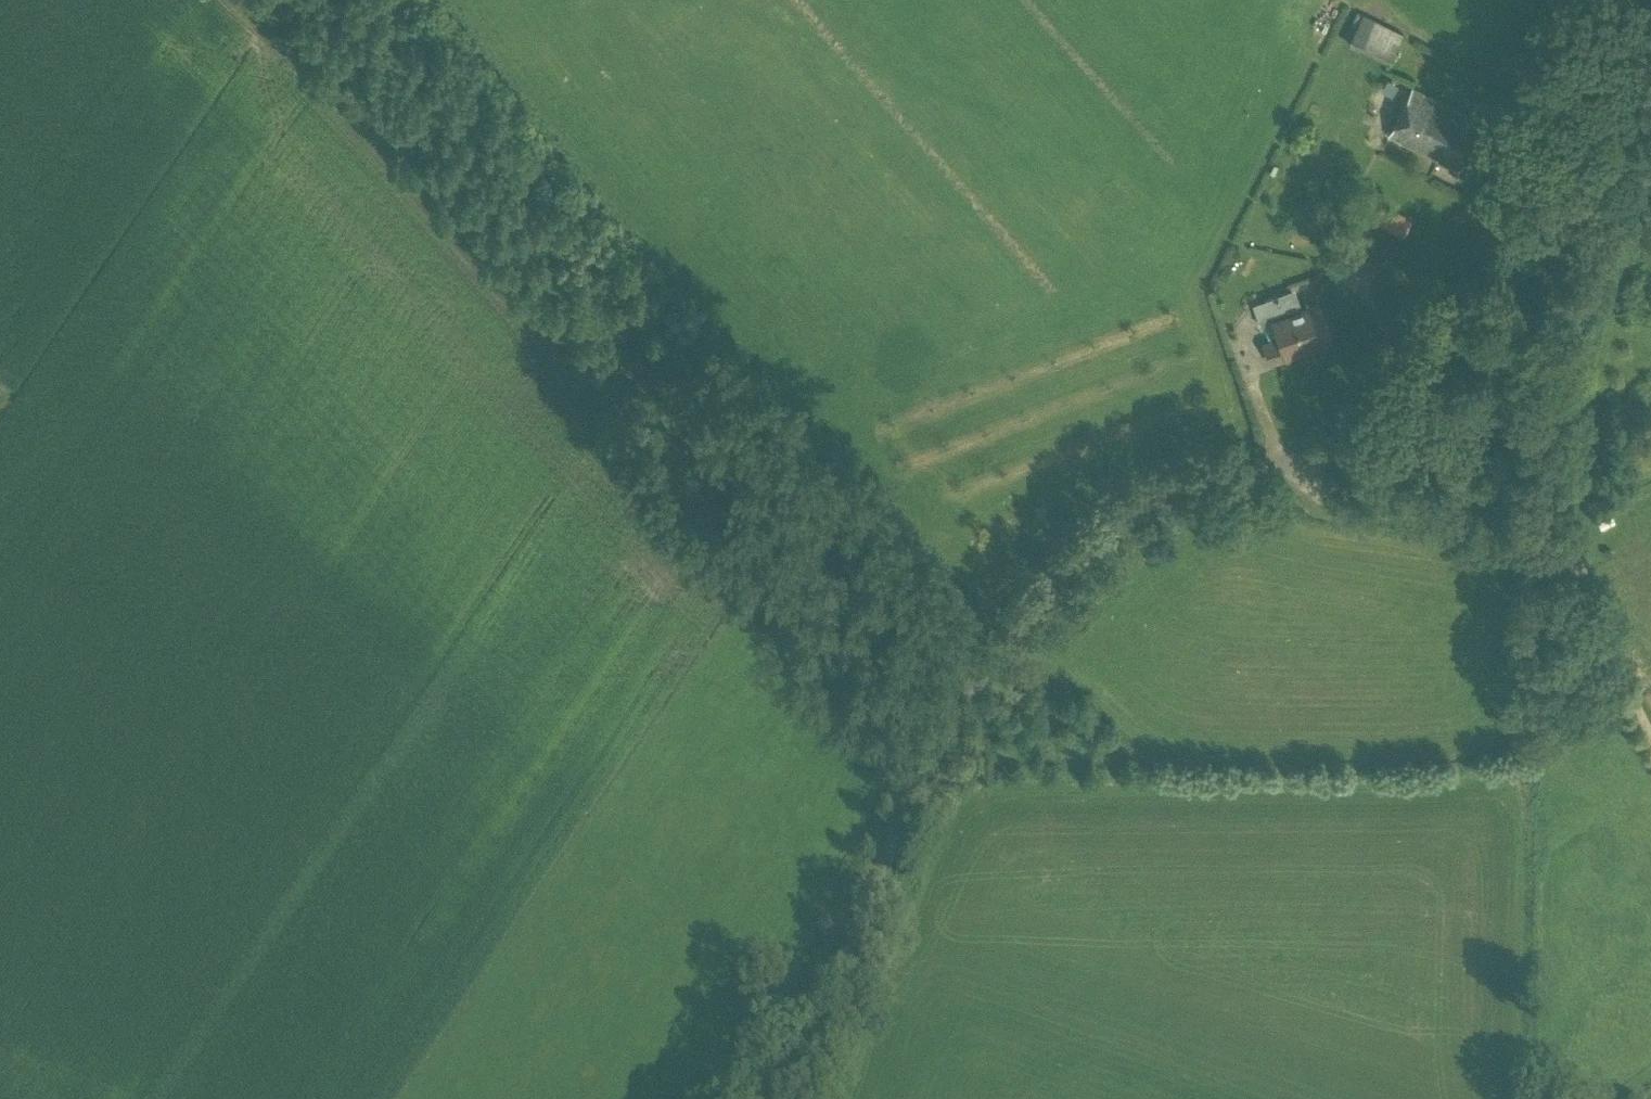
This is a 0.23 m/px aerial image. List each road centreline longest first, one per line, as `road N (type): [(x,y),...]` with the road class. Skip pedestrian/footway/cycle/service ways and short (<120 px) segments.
road 1 (unclassified): [(782,1098),(941,737),(1002,643),(1067,568),(1163,491),(1202,476),(1352,451),(1379,430),(1415,386),(1608,0)]

